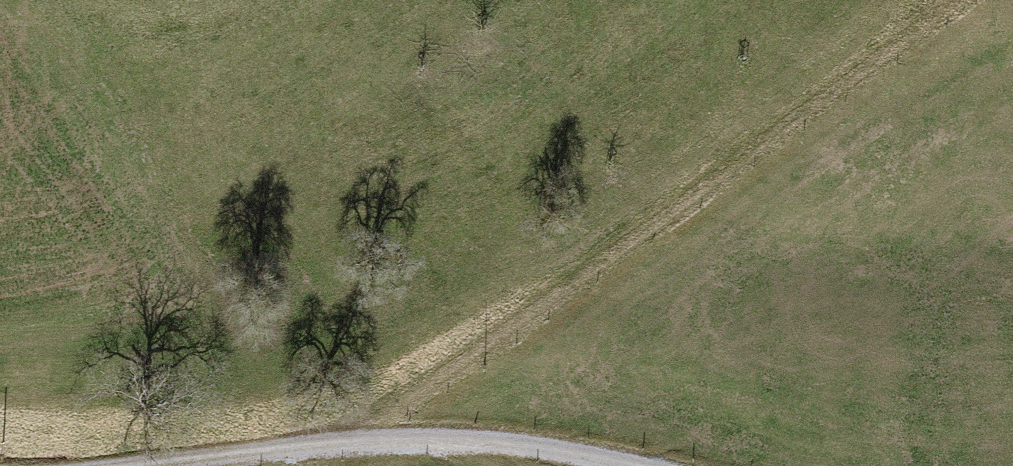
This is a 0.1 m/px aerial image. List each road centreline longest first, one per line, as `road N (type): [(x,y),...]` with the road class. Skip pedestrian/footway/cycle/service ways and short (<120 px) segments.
road 1 (track): [(347,442),(935,0)]
road 2 (track): [(92,465),(347,442),(538,445),(630,465)]

